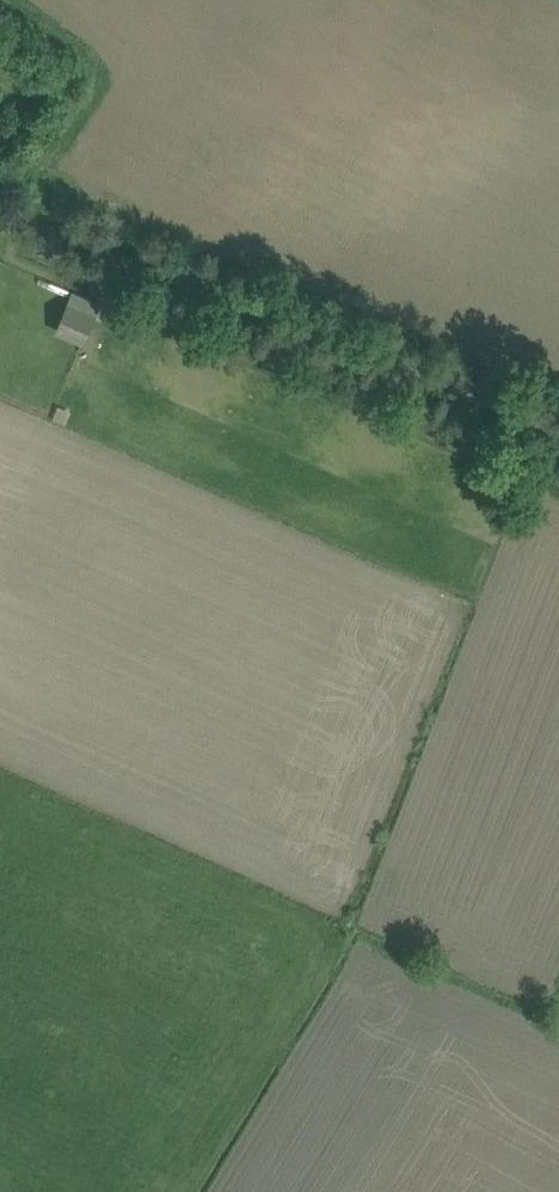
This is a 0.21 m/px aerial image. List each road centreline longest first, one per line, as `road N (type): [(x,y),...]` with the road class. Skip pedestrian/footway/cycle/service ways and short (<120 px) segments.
road 1 (track): [(0,221),(558,447)]

